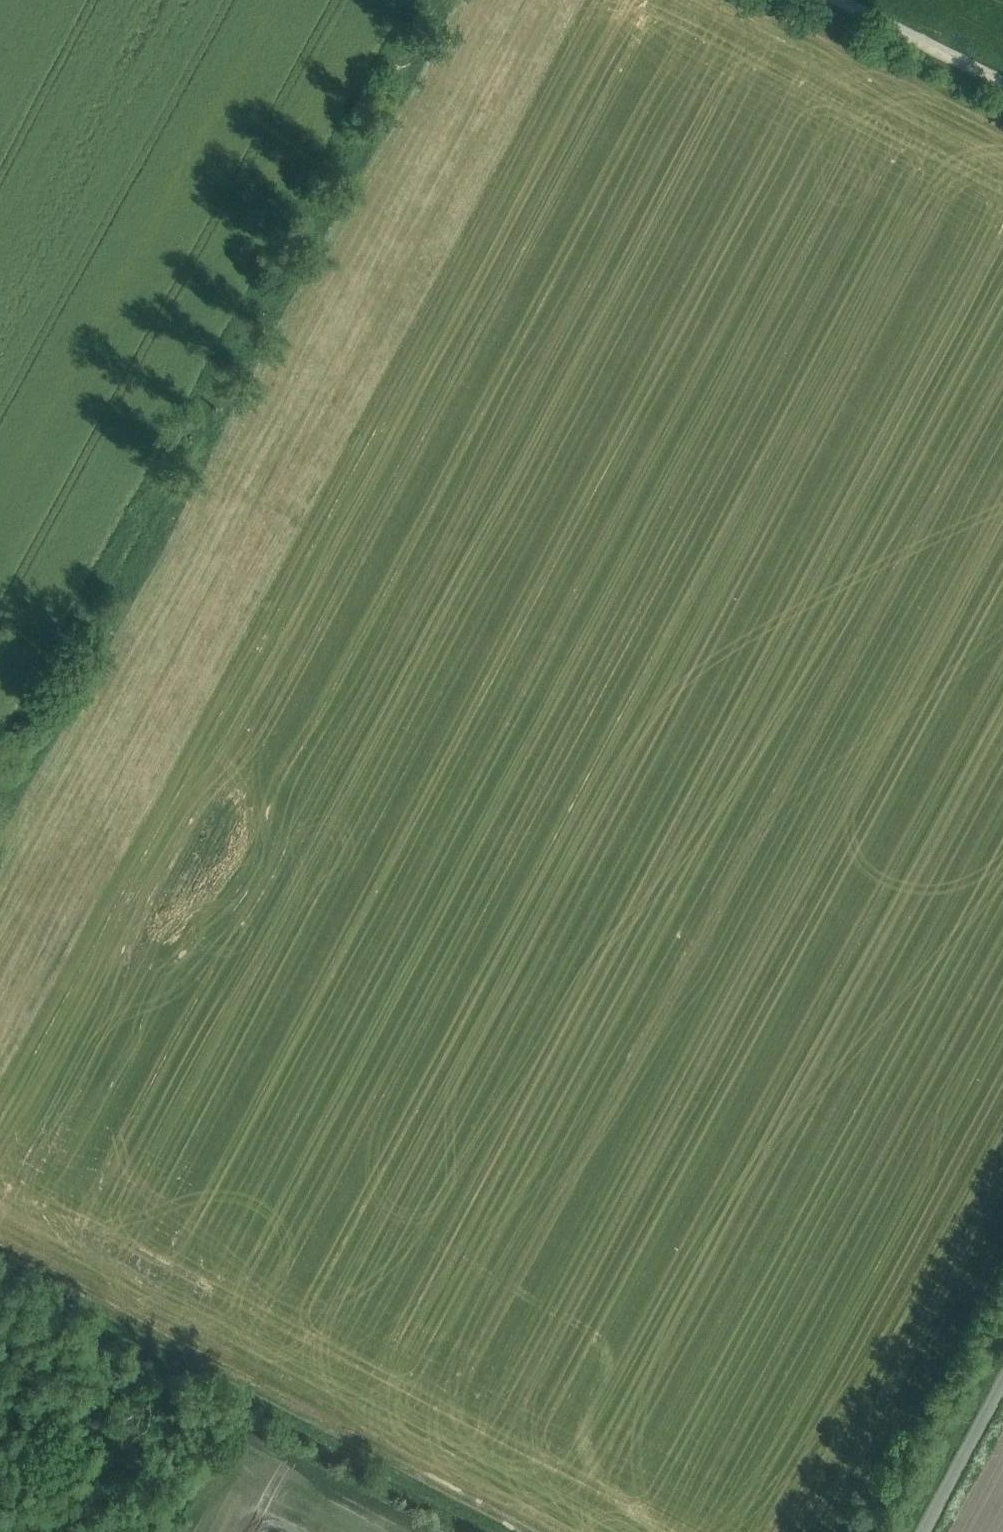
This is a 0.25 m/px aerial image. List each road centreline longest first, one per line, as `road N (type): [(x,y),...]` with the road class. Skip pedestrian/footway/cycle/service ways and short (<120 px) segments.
road 1 (track): [(1002,106),(796,0)]
road 2 (track): [(1002,1390),(927,1531)]

